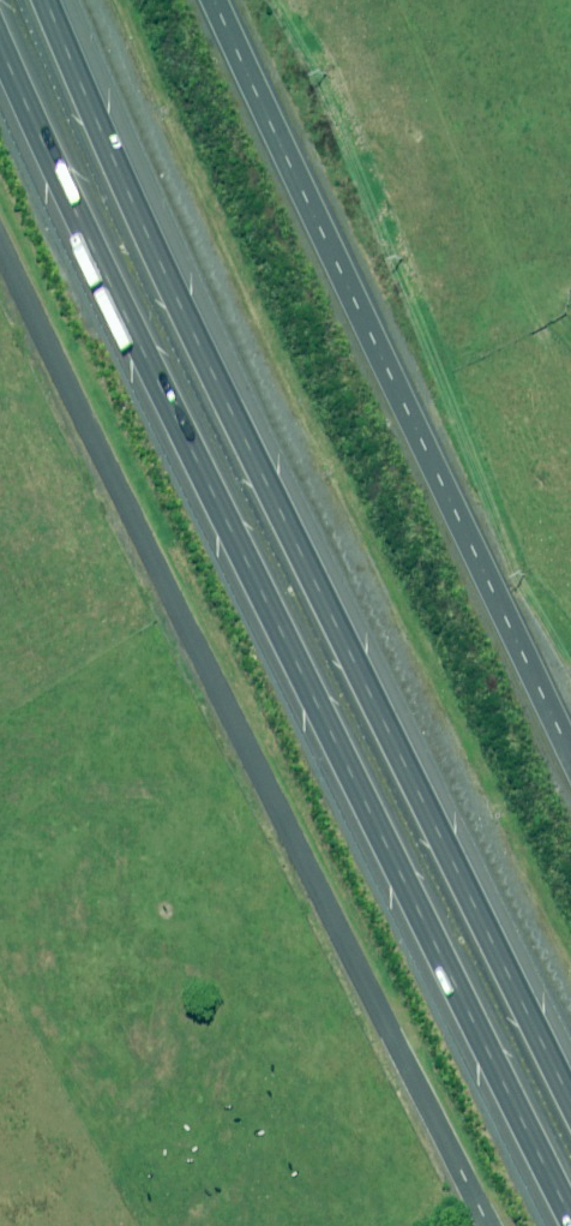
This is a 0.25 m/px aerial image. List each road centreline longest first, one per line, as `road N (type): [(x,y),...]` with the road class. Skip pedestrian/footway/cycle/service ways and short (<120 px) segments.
road 1 (motorway): [(569,1225),(148,387),(0,71)]
road 2 (motorway): [(26,0),(197,371),(570,1107)]
road 3 (unclassified): [(0,258),(484,1225)]
road 4 (unclassified): [(204,0),(242,95),(570,741)]

